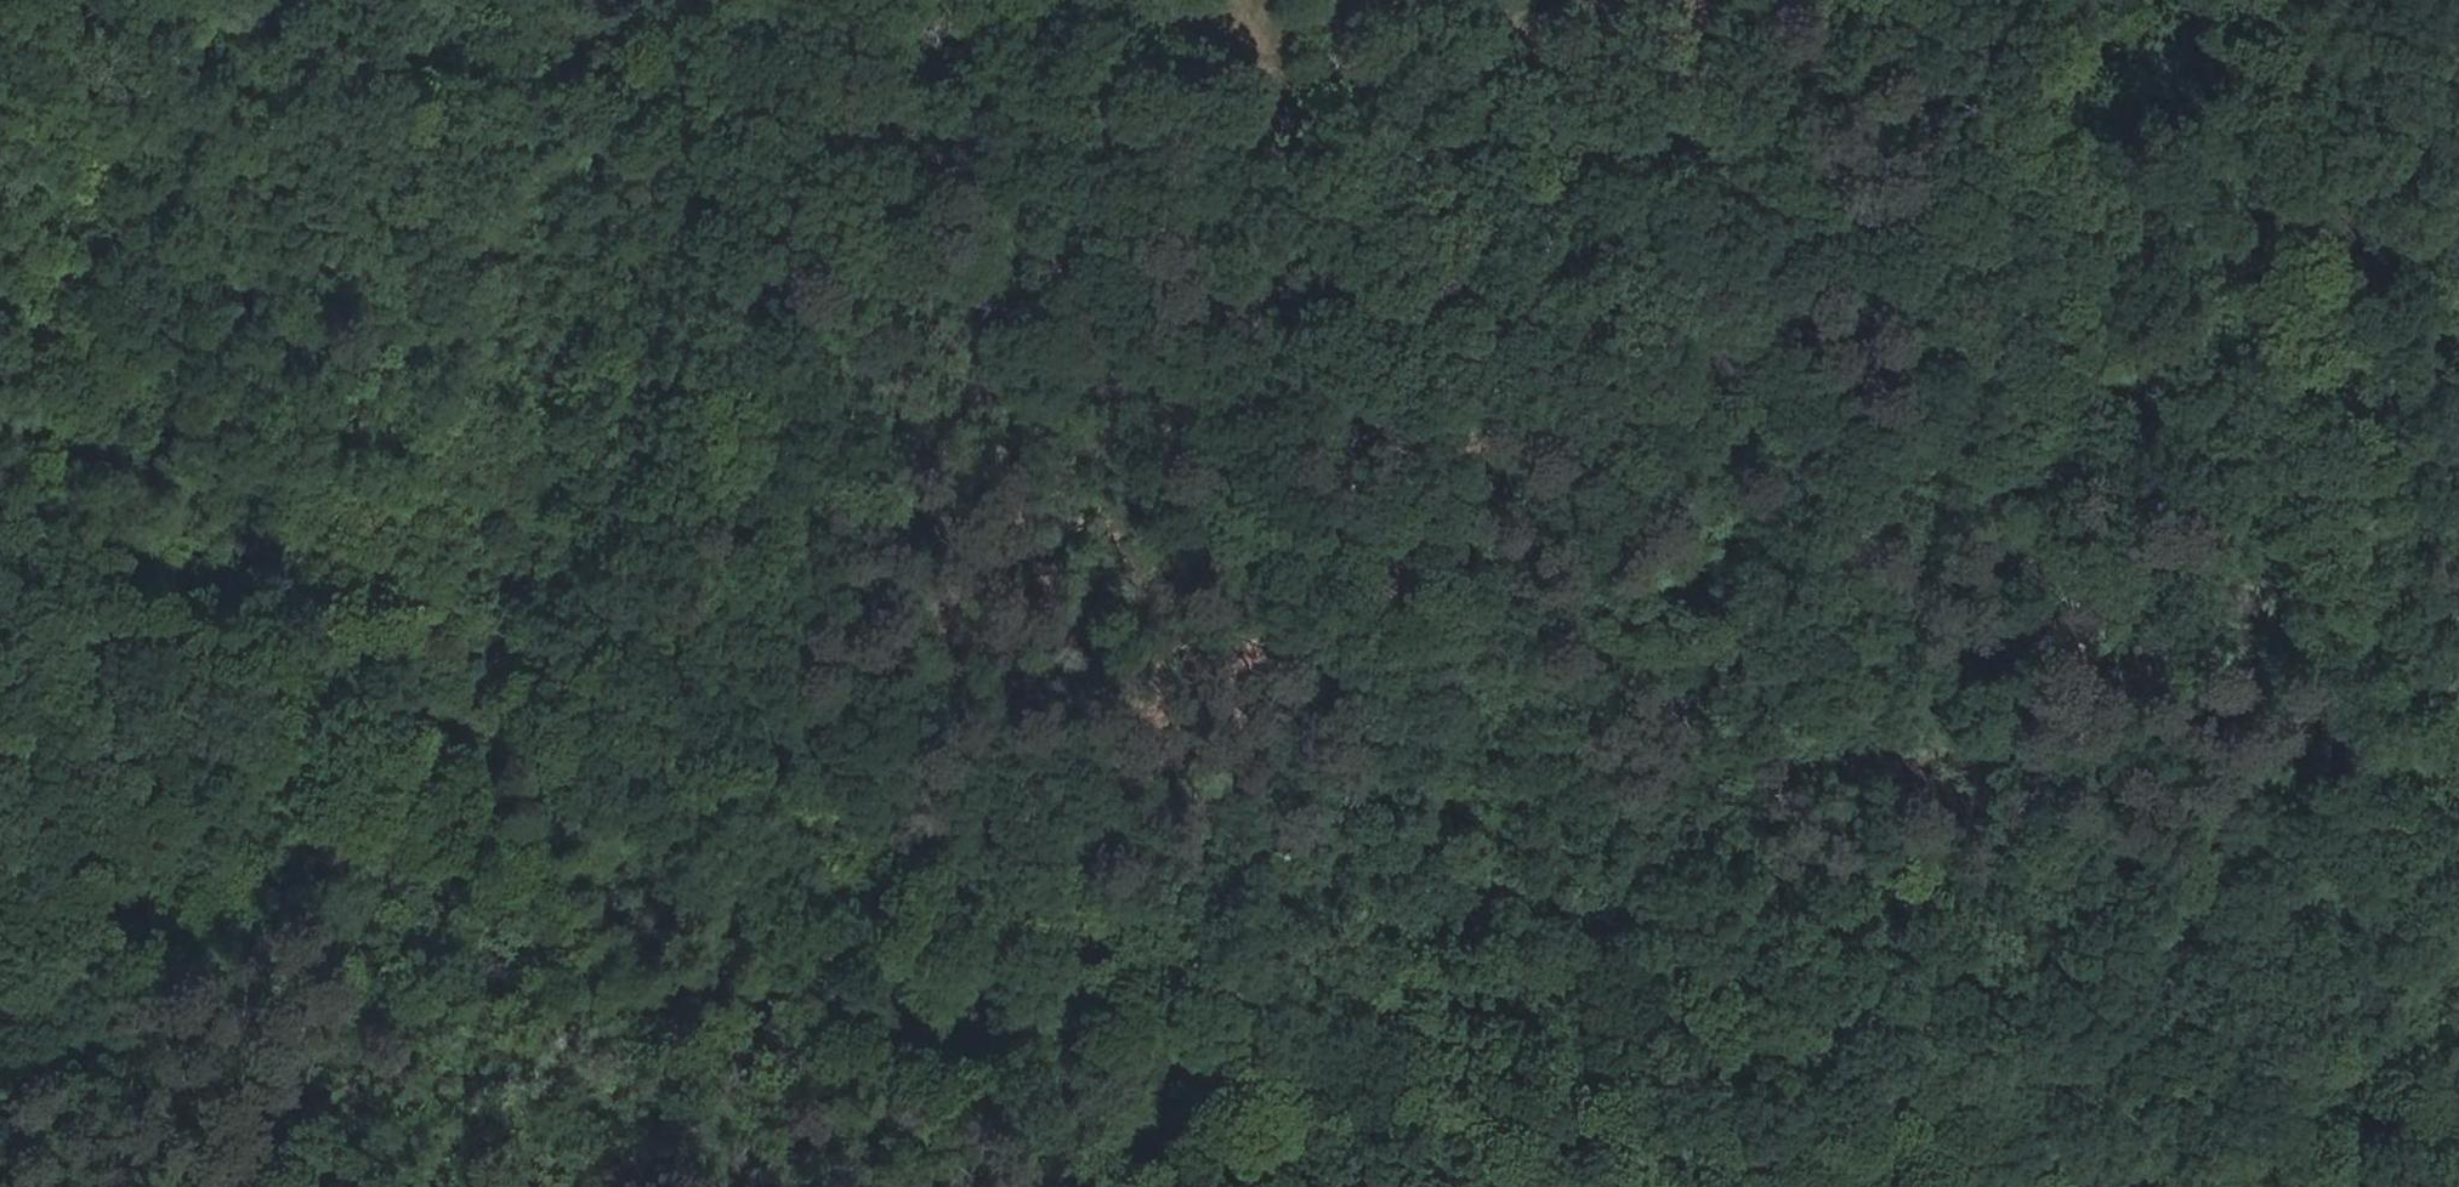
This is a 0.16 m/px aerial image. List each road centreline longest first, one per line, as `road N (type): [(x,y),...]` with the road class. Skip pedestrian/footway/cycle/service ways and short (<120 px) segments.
road 1 (track): [(2458,94),(2417,123),(2356,229),(2240,290),(2342,565),(2307,766),(2225,886),(1967,993),(2349,1118),(2376,1186)]

